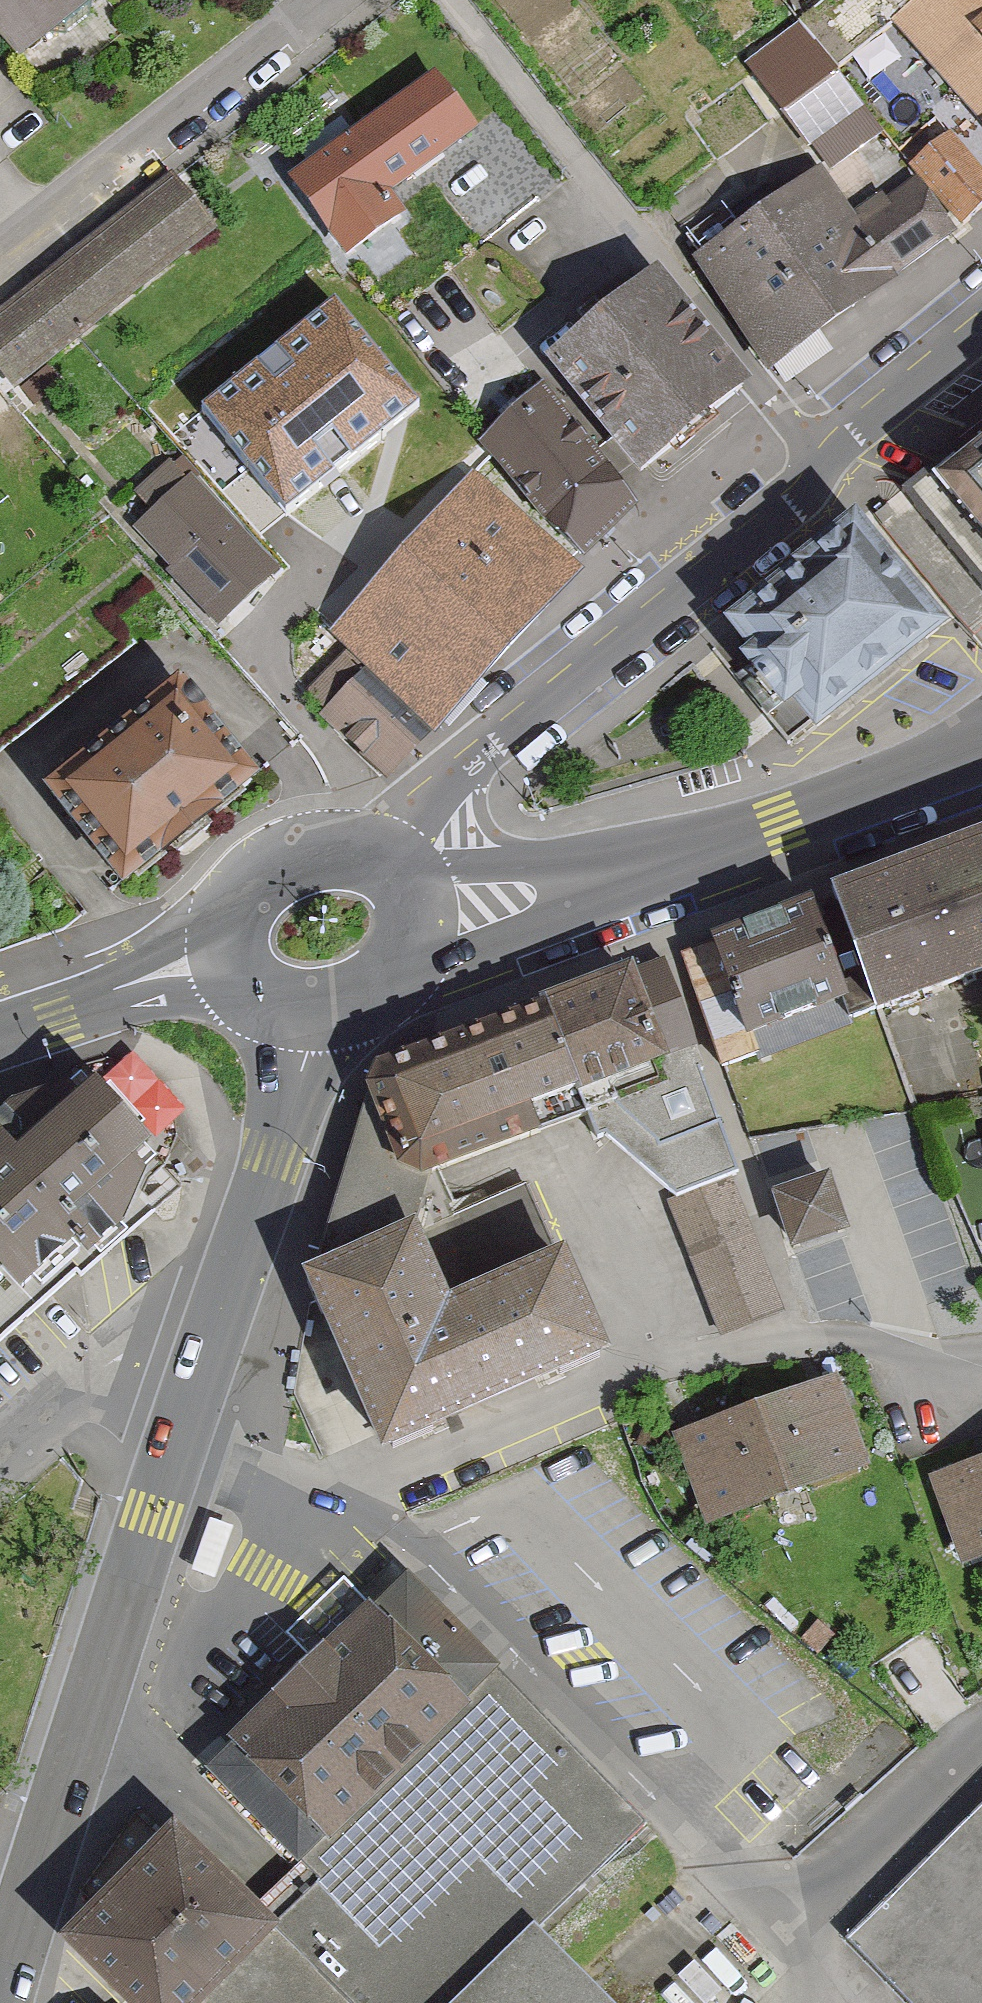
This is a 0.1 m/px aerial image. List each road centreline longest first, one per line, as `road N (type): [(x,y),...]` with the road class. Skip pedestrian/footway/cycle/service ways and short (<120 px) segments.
road 1 (residential): [(391,869),(442,792),(710,575),(981,336)]
road 2 (secondary): [(981,755),(785,826),(414,911)]
road 3 (tertiary): [(37,1866),(198,1381)]
road 4 (residential): [(0,262),(332,0)]
road 5 (tertiary): [(198,1381),(308,1026)]
road 6 (secondary): [(232,956),(0,1032)]
road 7 (secondary): [(391,869),(346,843),(283,849),(238,893),(232,956)]
road 8 (residential): [(0,1459),(106,1370),(135,1363),(198,1381)]
road 9 (secondary): [(308,1026),(368,1016),(392,997),(409,971),(414,911)]
road 10 (tertiary): [(3,2002),(37,1866)]

